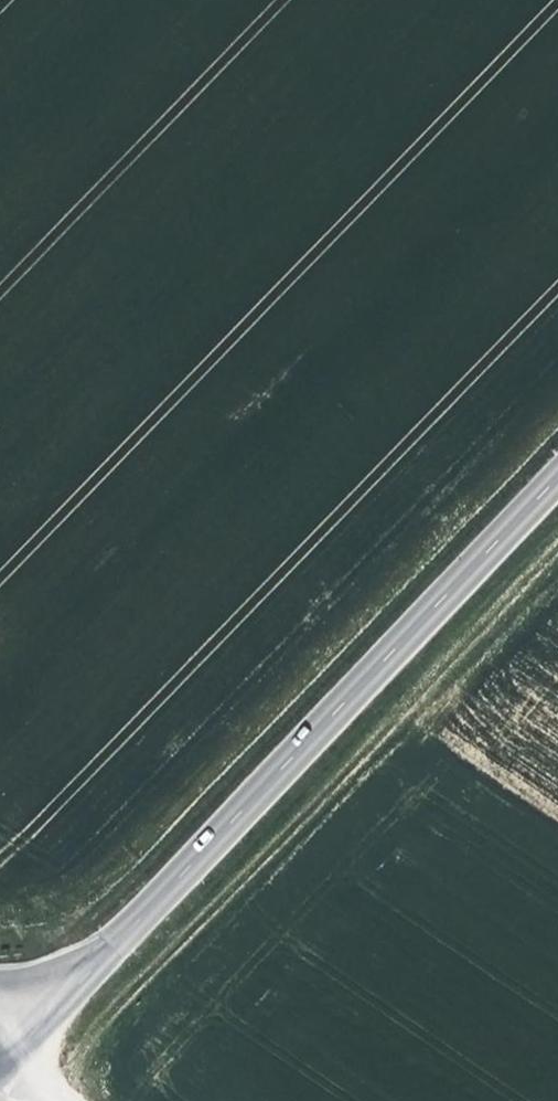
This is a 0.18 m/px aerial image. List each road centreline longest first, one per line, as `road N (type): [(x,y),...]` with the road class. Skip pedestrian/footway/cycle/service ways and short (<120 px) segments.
road 1 (tertiary): [(24,1031),(557,469)]

